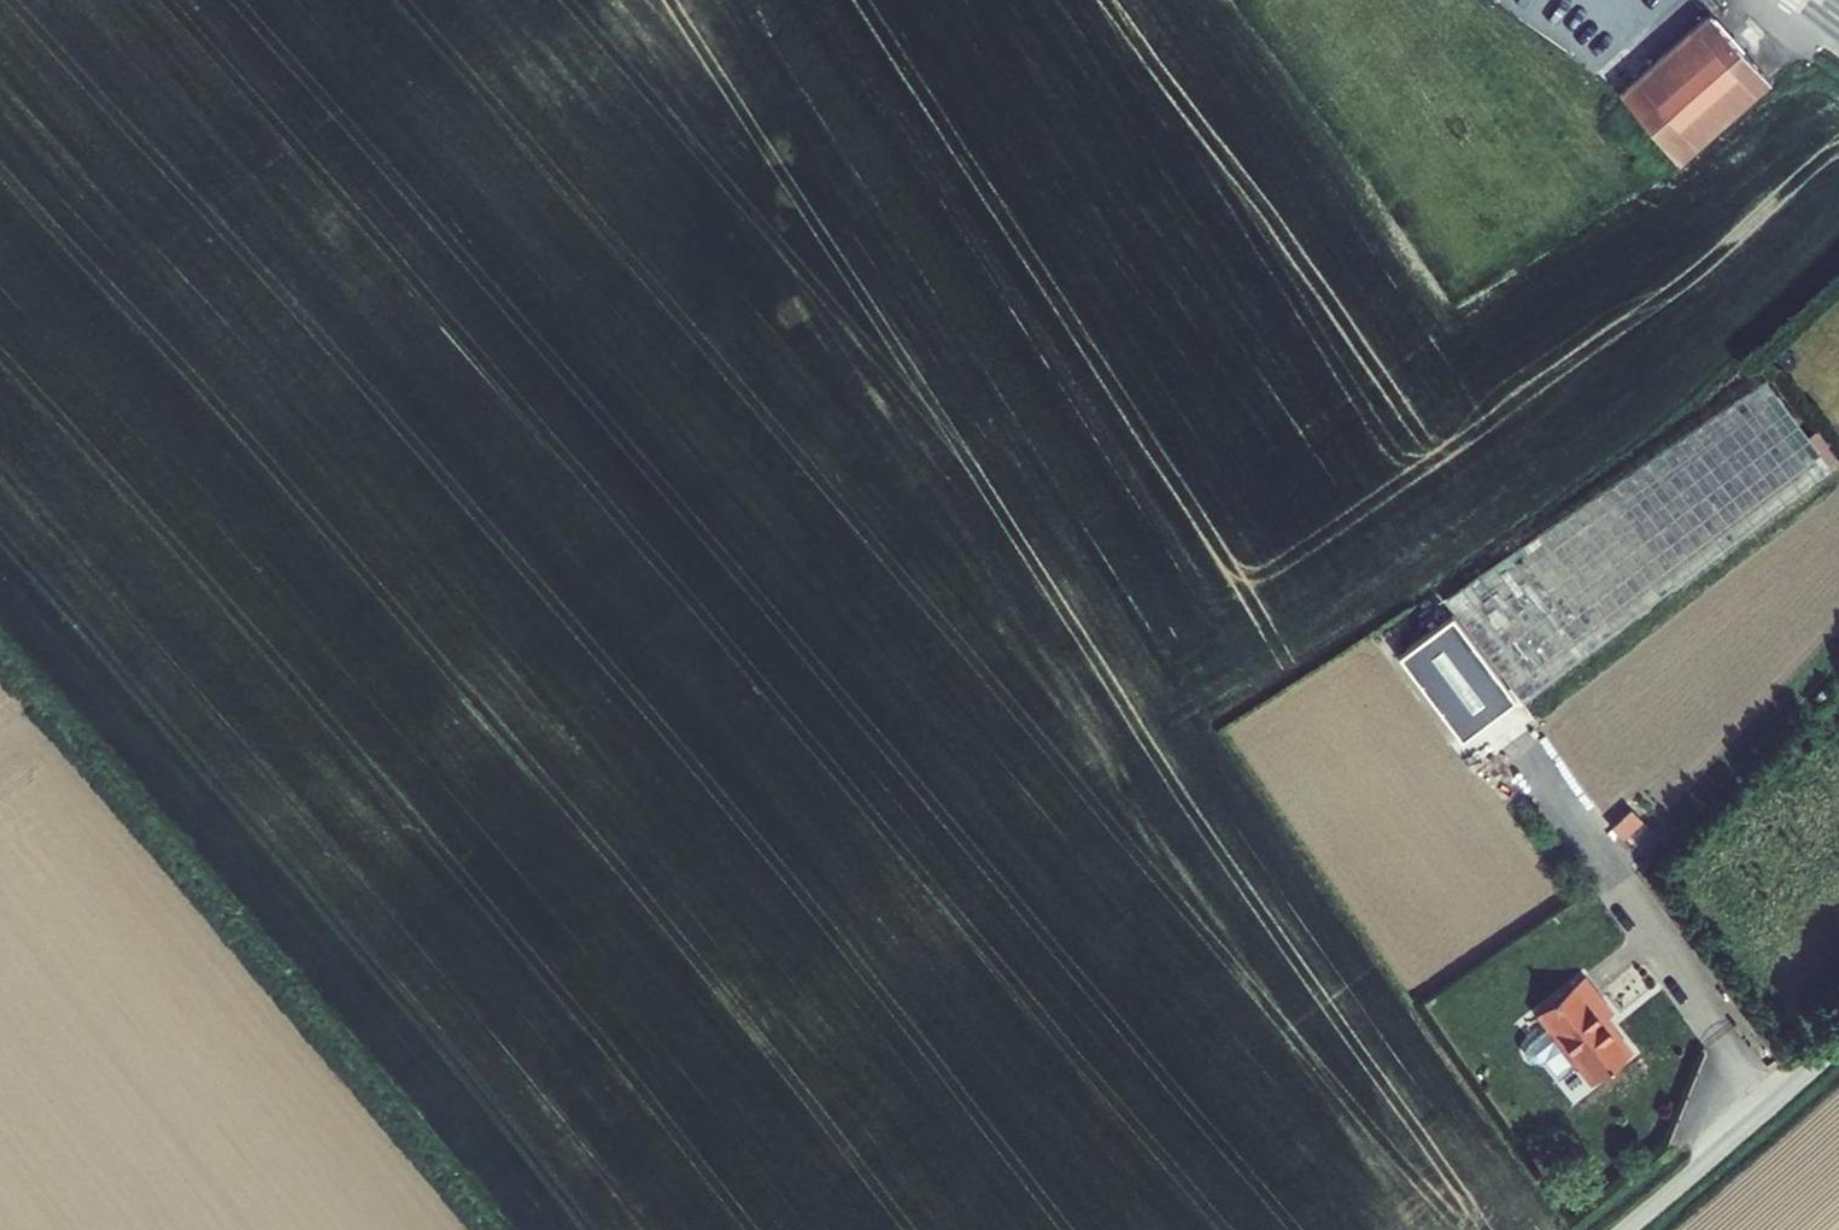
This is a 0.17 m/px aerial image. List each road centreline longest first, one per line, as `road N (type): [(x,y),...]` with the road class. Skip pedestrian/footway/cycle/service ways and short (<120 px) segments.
road 1 (unclassified): [(1625,1229),(1838,1046)]

